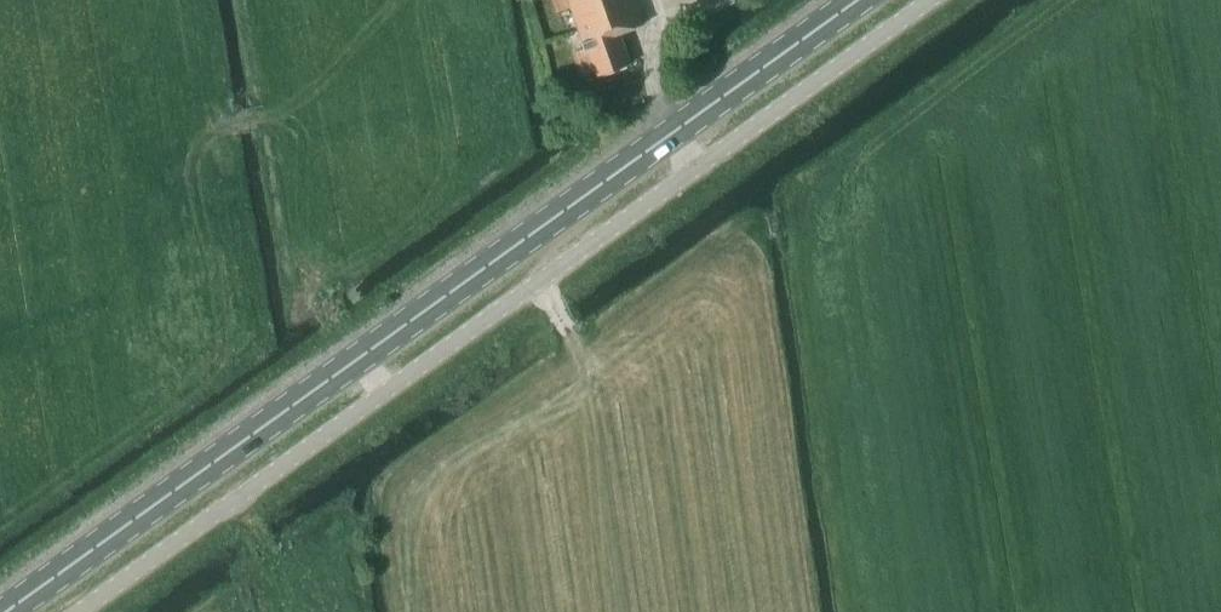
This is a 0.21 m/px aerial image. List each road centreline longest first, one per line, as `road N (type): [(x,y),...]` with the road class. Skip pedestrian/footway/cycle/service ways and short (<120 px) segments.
road 1 (primary): [(6,611),(674,132)]
road 2 (unclassified): [(78,611),(696,168)]
road 3 (unclassified): [(696,168),(929,0)]
road 4 (primary): [(674,132),(858,0)]

